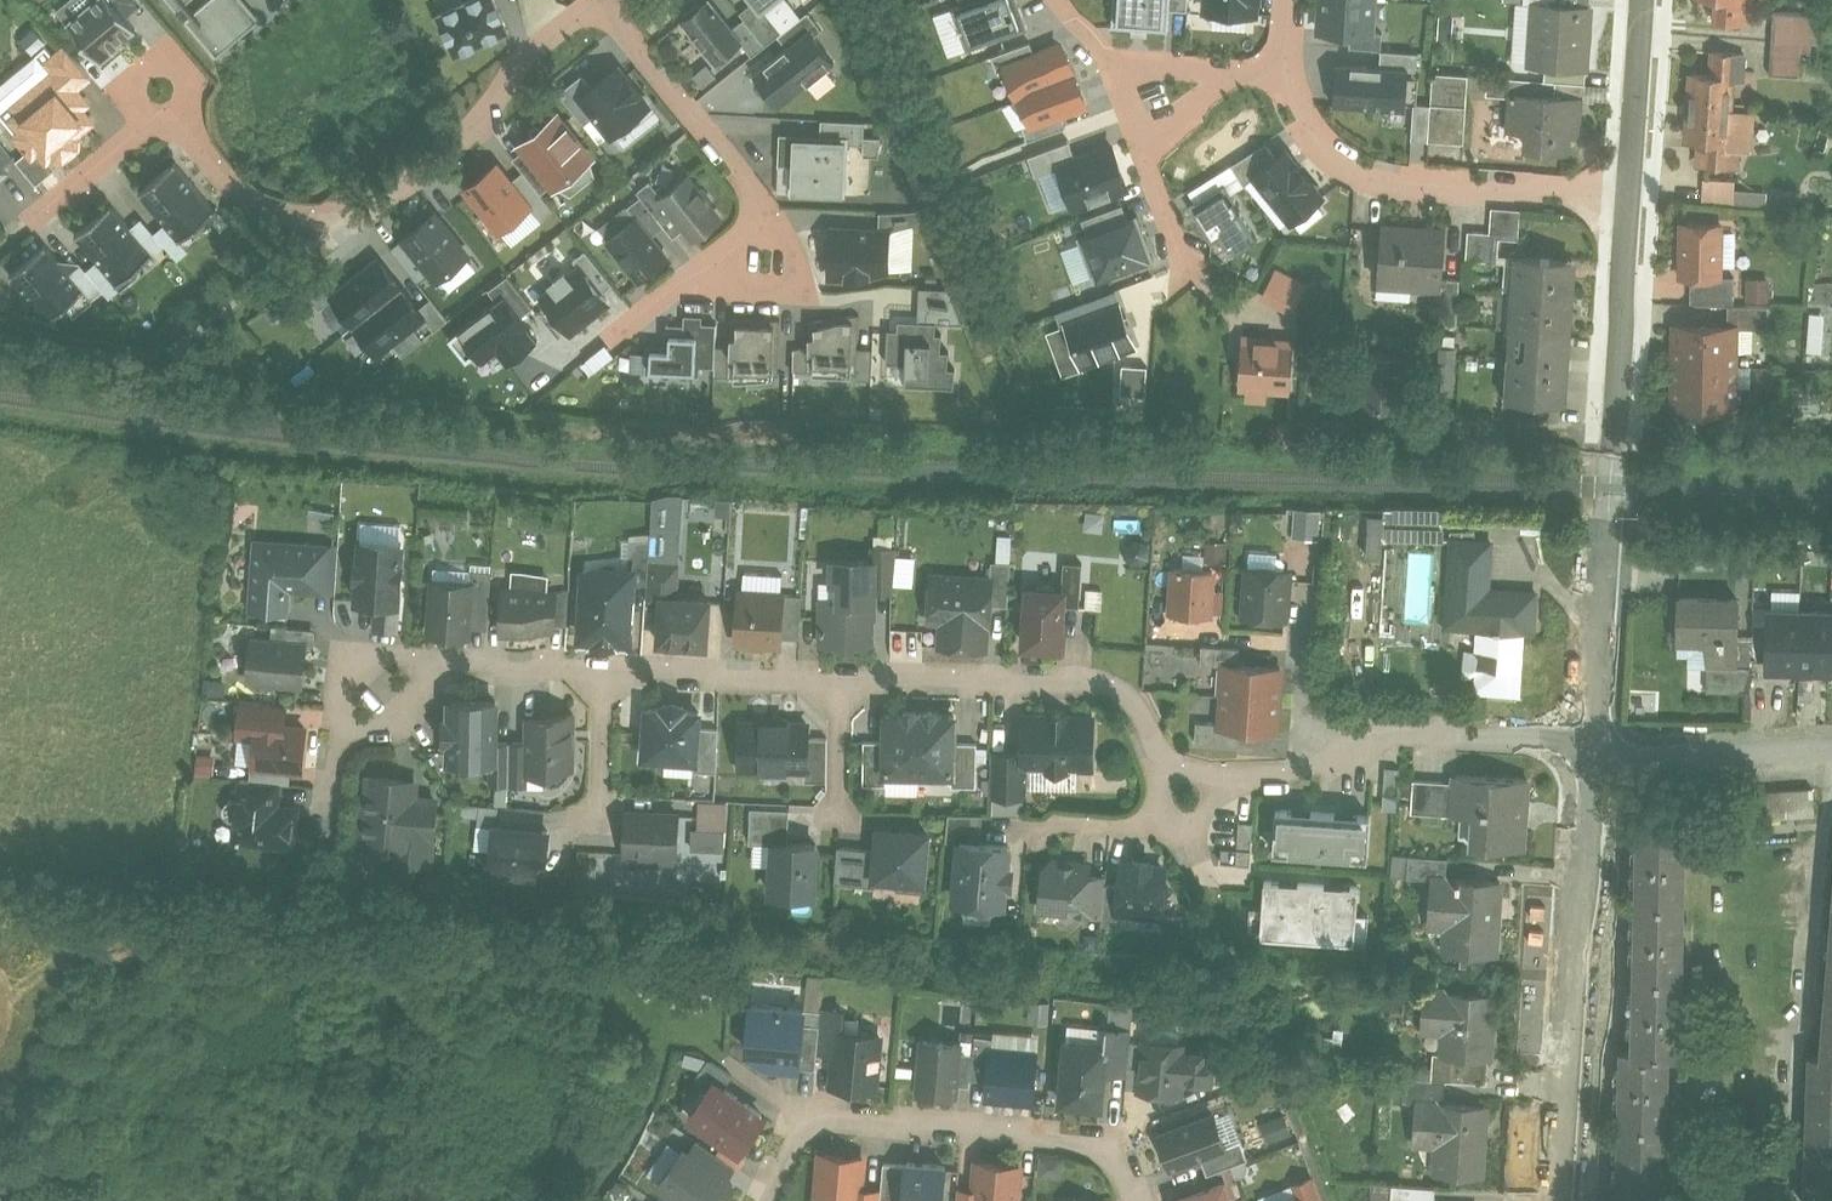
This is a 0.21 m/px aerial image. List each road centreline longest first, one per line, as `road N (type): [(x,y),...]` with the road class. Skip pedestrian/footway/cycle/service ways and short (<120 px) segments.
road 1 (residential): [(594,0),(537,40),(445,152),(388,189),(327,214),(256,196),(171,102),(38,215)]
road 2 (residential): [(1635,199),(1594,756)]
road 3 (residential): [(609,0),(767,194),(773,250),(713,261),(626,320)]
road 4 (residential): [(1137,1200),(1119,1159),(1082,1141),(843,1118),(810,1123),(791,1142),(759,1200)]
road 5 (residential): [(1594,756),(1563,1200)]
road 6 (residential): [(1288,66),(1303,126),(1359,168),(1397,182),(1635,199)]
road 7 (residential): [(1789,1200),(1797,1055),(1831,793)]
road 8 (residential): [(1186,794),(1133,708),(1105,688),(1076,680),(838,676)]
road 9 (residential): [(1594,756),(1426,732),(1382,738),(1325,770)]
road 10 (residential): [(604,669),(461,658),(413,665),(370,692)]
road 11 (residential): [(1594,756),(1831,748)]
road 12 (residential): [(838,676),(604,669)]
road 13 (residential): [(1651,0),(1635,199)]
road 14 (residential): [(867,0),(930,181)]
road 15 (residential): [(1306,613),(1302,731),(1325,770)]
road 16 (residential): [(604,669),(597,815)]
road 17 (residential): [(1325,770),(1232,780),(1186,794)]
road 18 (residential): [(1186,794),(1125,820),(1051,821)]
road 19 (residential): [(838,676),(839,812)]
road 20 (residential): [(1144,138),(1184,264)]
road 21 (residential): [(1109,63),(1239,65)]
road 22 (residential): [(1144,138),(1239,65)]

